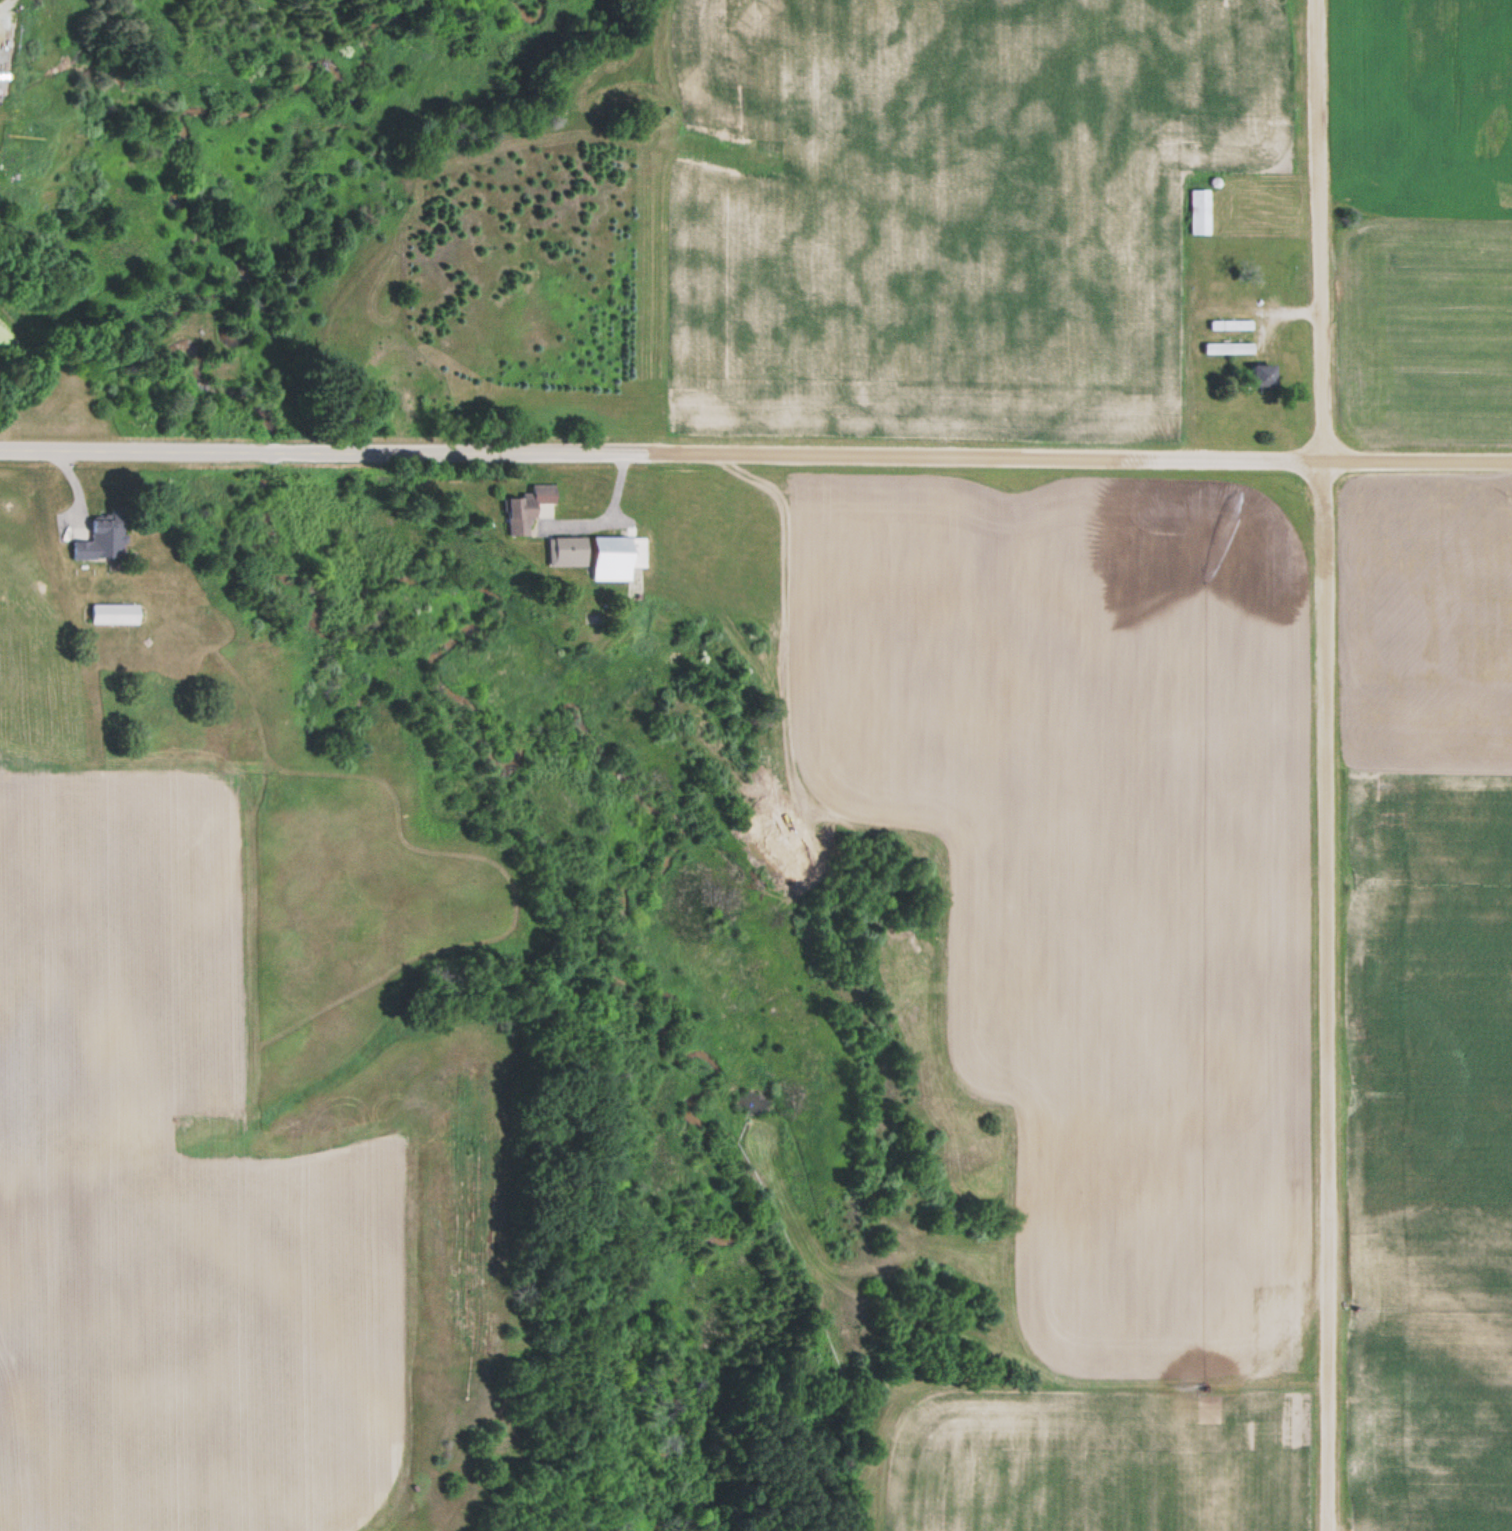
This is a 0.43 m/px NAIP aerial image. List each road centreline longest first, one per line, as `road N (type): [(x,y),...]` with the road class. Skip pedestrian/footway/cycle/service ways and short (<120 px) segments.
road 1 (residential): [(1326,1530),(1315,0)]
road 2 (residential): [(1511,463),(0,441)]

